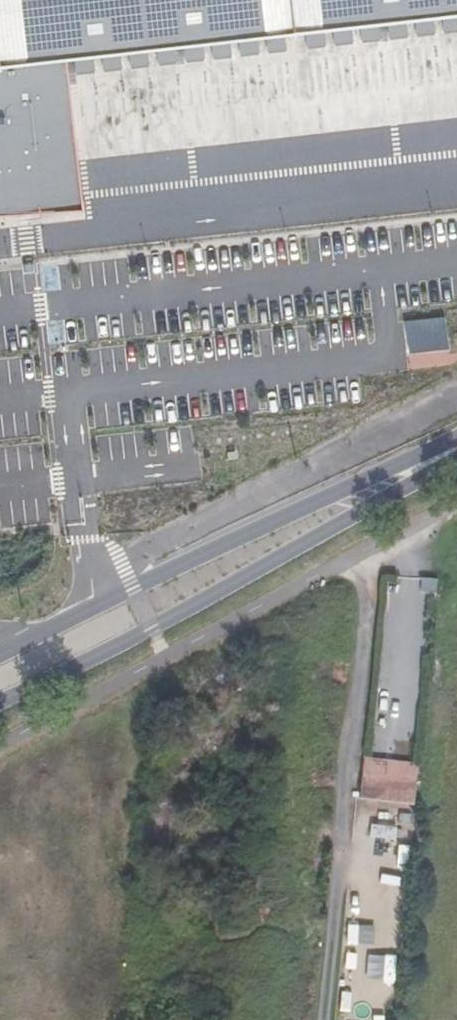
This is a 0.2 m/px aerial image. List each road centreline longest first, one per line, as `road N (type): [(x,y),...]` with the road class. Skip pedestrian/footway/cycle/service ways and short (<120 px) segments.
road 1 (primary): [(0,701),(456,464)]
road 2 (primary): [(456,434),(0,653)]

